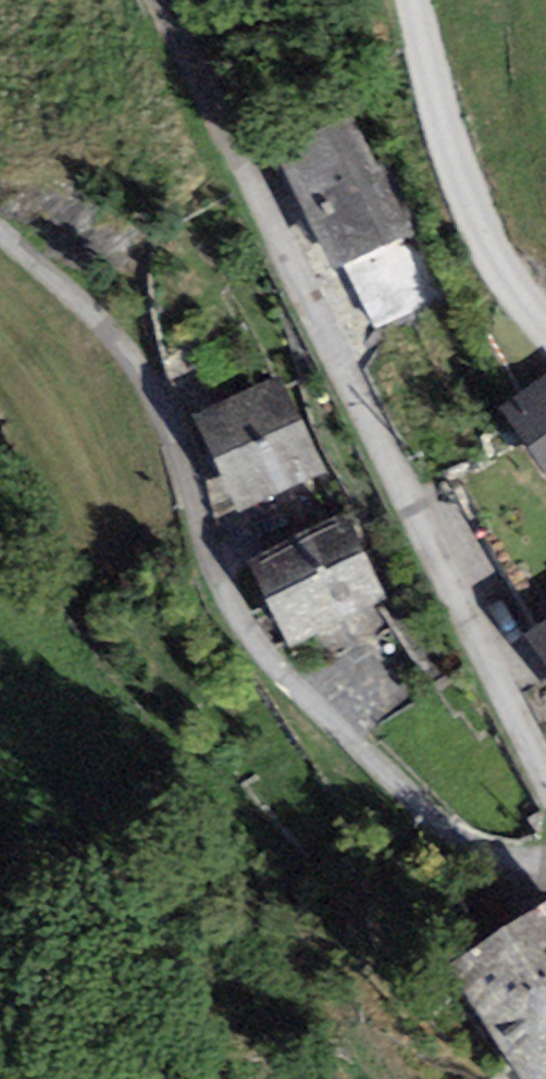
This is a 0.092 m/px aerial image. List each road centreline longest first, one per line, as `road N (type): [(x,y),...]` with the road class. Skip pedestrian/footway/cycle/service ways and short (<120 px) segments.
road 1 (track): [(545,856),(514,858),(434,826),(247,640),(211,588),(184,446),(140,368),(0,234)]
road 2 (unclassified): [(545,773),(427,504),(169,0)]
road 3 (tertiary): [(545,323),(497,259),(468,188),(422,0)]

